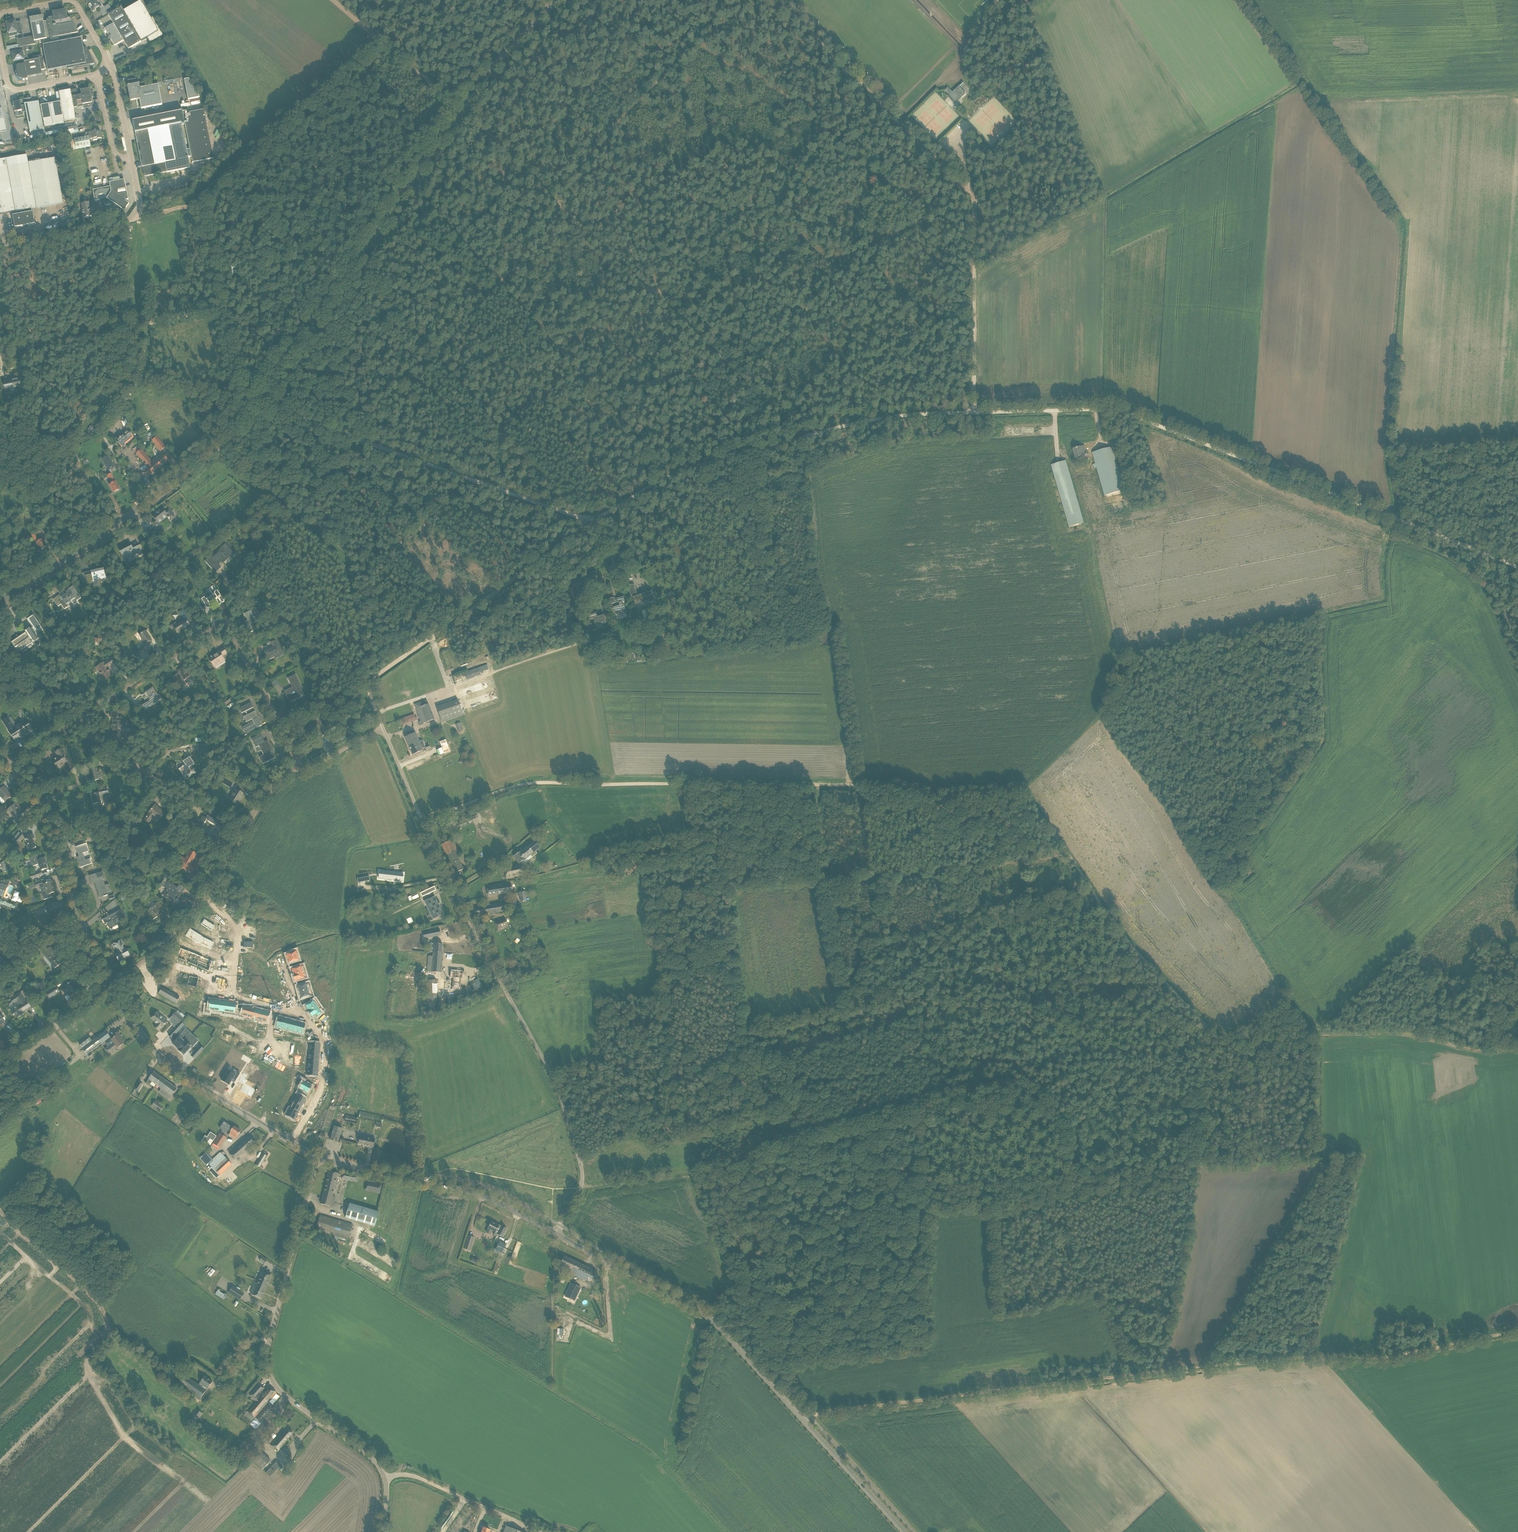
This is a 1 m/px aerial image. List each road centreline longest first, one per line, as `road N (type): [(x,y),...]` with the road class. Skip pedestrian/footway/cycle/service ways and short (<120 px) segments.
road 1 (unclassified): [(1517,568),(1111,410),(855,423),(683,471),(591,524),(299,419),(261,393)]
road 2 (track): [(423,822),(534,783),(872,785),(938,797),(1024,791),(1123,937),(1212,1032)]
road 3 (track): [(579,1187),(722,1163),(913,1105),(1050,1025),(1203,1040)]
road 4 (unclassified): [(556,1234),(582,1176),(558,1089),(382,728)]
road 5 (tertiary): [(261,393),(460,107),(556,0)]
road 6 (tertiary): [(904,1531),(714,1322),(556,1234)]
road 7 (track): [(1203,1040),(1200,1092),(1066,1113),(1069,1198),(1136,1374)]
road 8 (unclassified): [(385,1478),(374,1460),(282,1393),(267,1368),(319,1158)]
road 9 (track): [(811,1415),(1136,1374)]
road 10 (track): [(968,185),(877,265),(821,280),(789,350),(726,363)]
road 11 (track): [(1212,1366),(1385,1357),(1517,1331)]
road 12 (track): [(370,682),(591,524)]
road 13 (tertiary): [(14,594),(108,531),(223,435)]
road 14 (track): [(485,413),(443,363),(563,208)]
road 15 (track): [(696,259),(732,218),(782,197),(849,65)]
road 16 (tertiary): [(556,1234),(478,1194),(319,1158)]
road 17 (tertiary): [(108,988),(44,813),(9,764)]
road 18 (tertiary): [(291,1143),(159,1054),(108,988)]
road 19 (track): [(973,189),(973,413)]
road 20 (track): [(602,390),(726,363),(658,297)]
road 21 (track): [(220,308),(3,352)]
road 22 (unclassified): [(0,244),(129,219),(138,213),(131,157)]
road 23 (track): [(1322,1035),(1403,1034),(1478,1051),(1517,1049)]
road 24 (residential): [(297,1010),(231,997),(237,930),(204,895)]
road 25 (track): [(1517,446),(1413,450),(1397,472),(1399,520)]
road 26 (track): [(247,160),(377,38)]
road 27 (residential): [(80,714),(229,618)]
road 28 (track): [(849,65),(973,189)]
road 29 (residential): [(296,767),(229,618)]
road 30 (residential): [(204,895),(259,807),(296,767)]
road 31 (residential): [(202,809),(133,755),(102,741),(80,714)]
road 32 (residential): [(291,1143),(320,1091),(325,1051),(297,1010)]
road 33 (residential): [(108,988),(163,945),(204,895)]
road 34 (unclassified): [(0,45),(11,87),(98,74)]
road 35 (residential): [(0,1050),(108,988)]
road 36 (unclassified): [(385,1478),(412,1475),(500,1514)]

